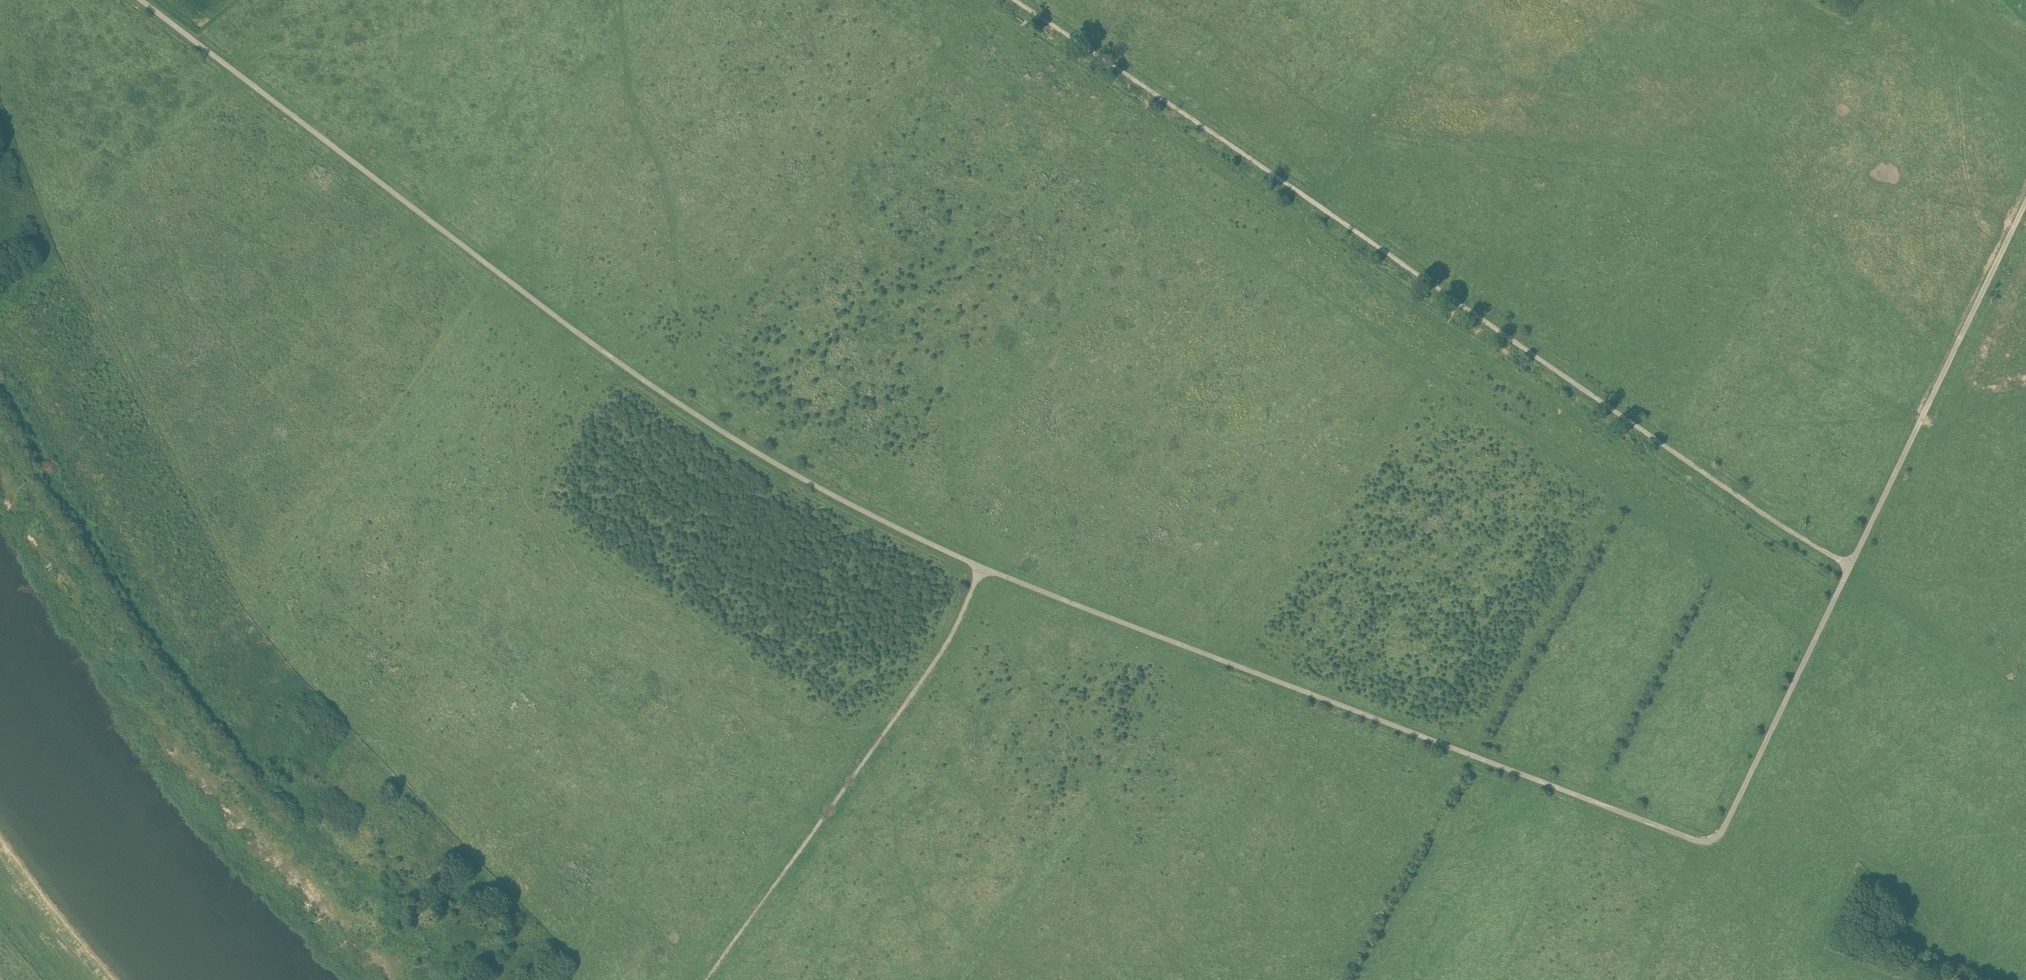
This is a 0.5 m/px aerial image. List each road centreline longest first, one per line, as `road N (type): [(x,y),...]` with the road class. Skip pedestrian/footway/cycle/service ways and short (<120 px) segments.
road 1 (unclassified): [(1850,566),(1722,831),(1704,841),(982,567)]
road 2 (unclassified): [(982,567),(785,469),(679,404),(142,0)]
road 3 (unclassified): [(1850,566),(1015,0)]
road 4 (unclassified): [(706,979),(934,663),(982,567)]

